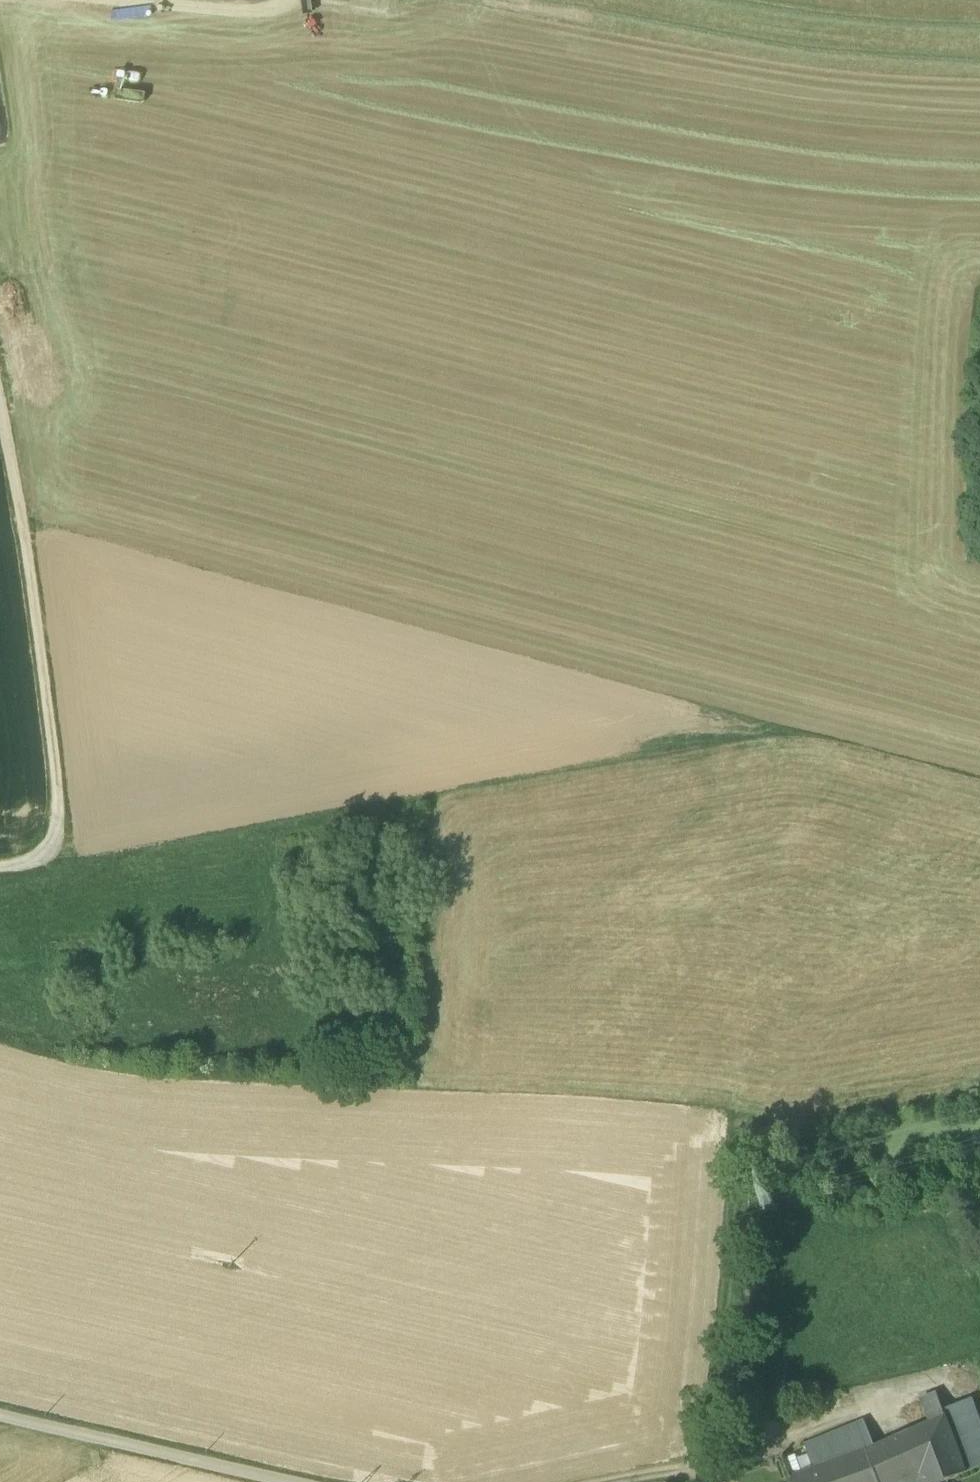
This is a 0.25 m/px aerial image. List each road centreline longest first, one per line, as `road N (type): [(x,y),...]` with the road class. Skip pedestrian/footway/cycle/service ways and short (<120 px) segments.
road 1 (track): [(0,418),(24,522),(59,862),(0,866)]
road 2 (unclassified): [(0,1416),(277,1481)]

